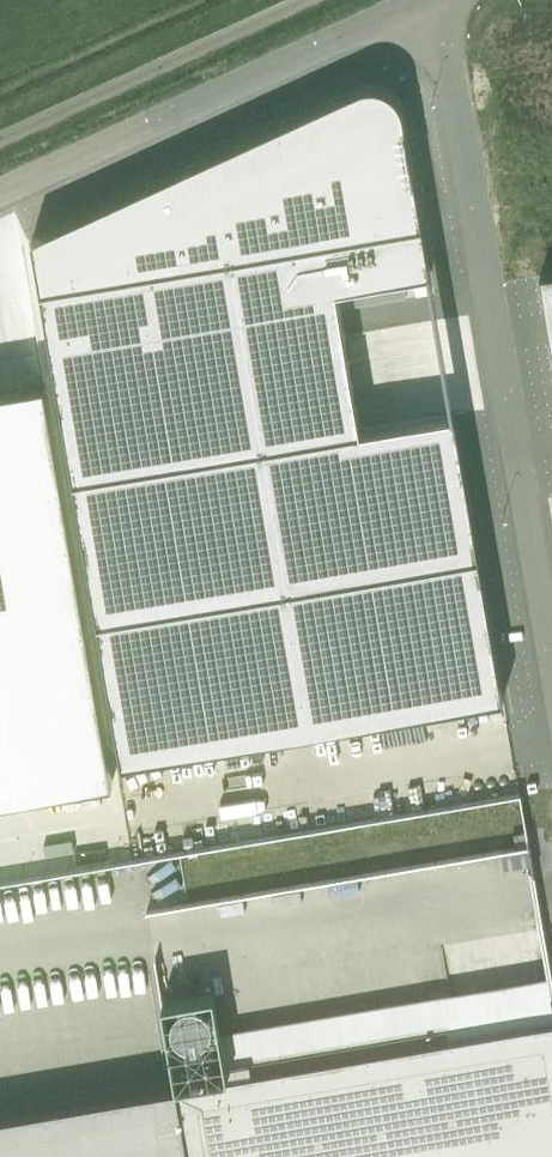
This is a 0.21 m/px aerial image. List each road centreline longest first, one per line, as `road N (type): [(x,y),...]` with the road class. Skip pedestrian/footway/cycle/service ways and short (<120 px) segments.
road 1 (unclassified): [(551,668),(448,57),(447,21),(457,0)]
road 2 (unclassified): [(432,0),(0,198)]

